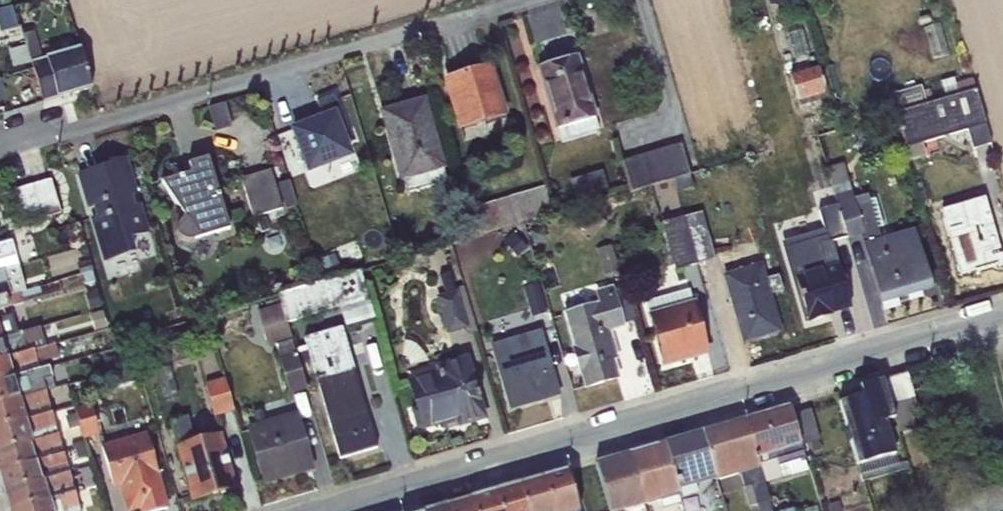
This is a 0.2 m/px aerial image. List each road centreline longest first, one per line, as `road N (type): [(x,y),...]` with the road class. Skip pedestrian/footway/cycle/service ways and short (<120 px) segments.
road 1 (residential): [(1002,320),(342,510)]
road 2 (unclassified): [(0,143),(59,134),(529,0)]

